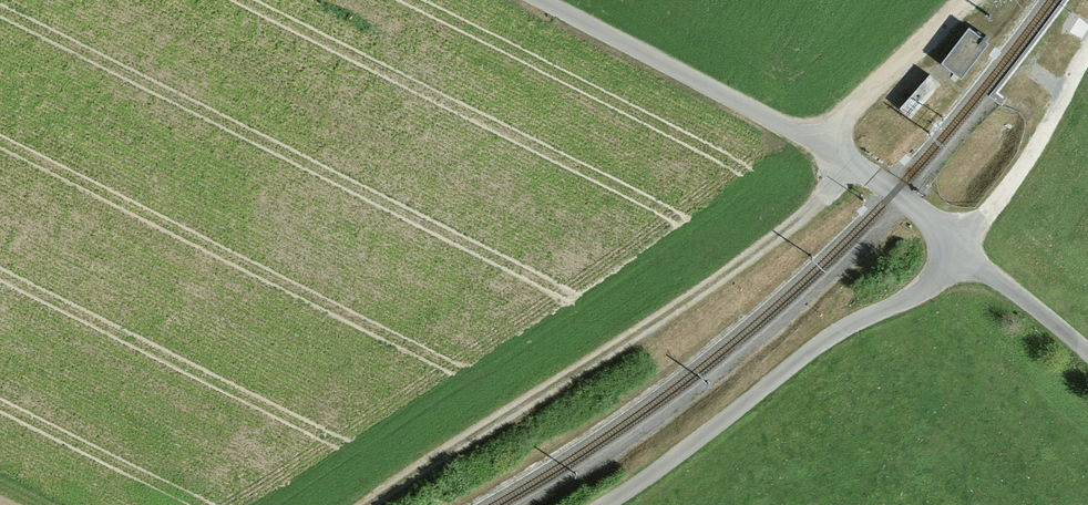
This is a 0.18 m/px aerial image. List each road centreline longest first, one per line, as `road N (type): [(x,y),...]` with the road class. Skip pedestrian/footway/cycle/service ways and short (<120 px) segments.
road 1 (track): [(386,504),(813,220),(855,167)]
road 2 (residential): [(960,251),(855,167),(539,0)]
road 3 (residential): [(606,504),(813,348),(923,291),(960,251)]
road 4 (track): [(959,0),(811,141)]
road 5 (residential): [(960,251),(1087,361)]
road 6 (track): [(1054,114),(960,251)]

